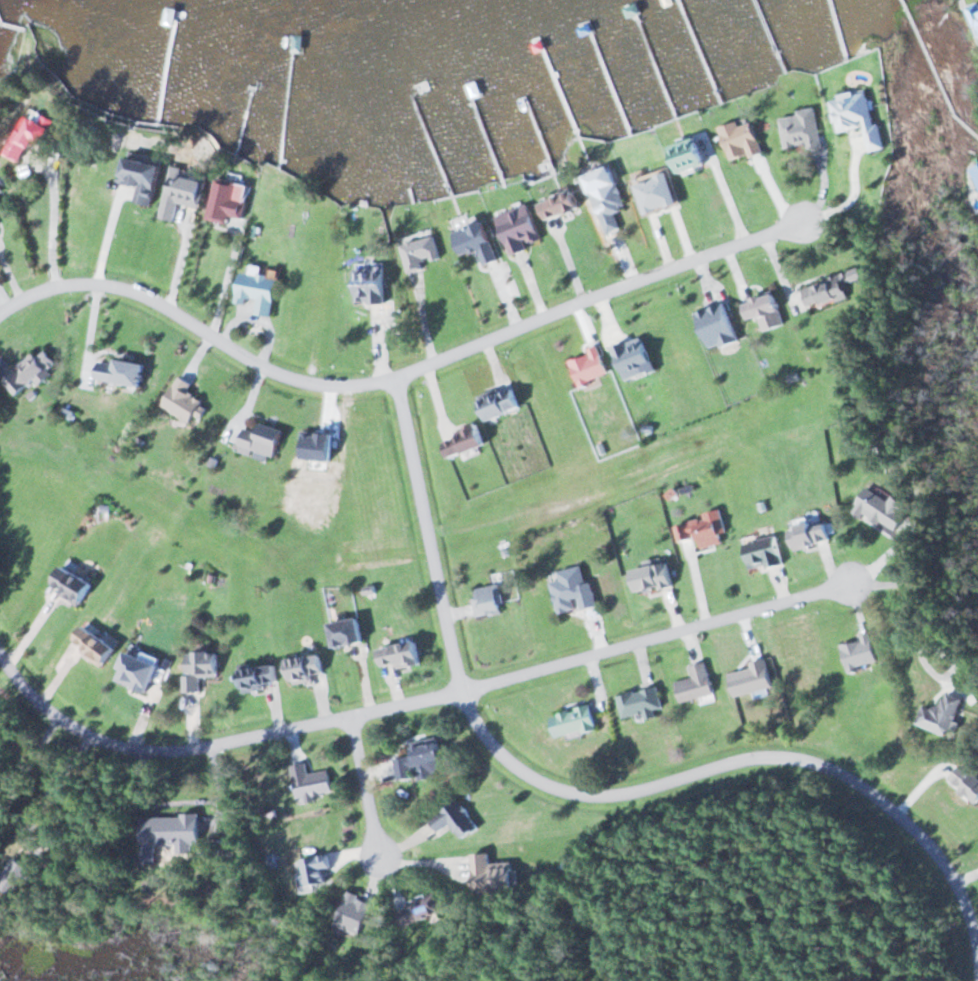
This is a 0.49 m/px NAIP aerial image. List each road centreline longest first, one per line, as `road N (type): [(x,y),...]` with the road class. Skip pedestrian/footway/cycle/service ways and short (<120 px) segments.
road 1 (residential): [(977,959),(970,914),(935,846),(877,789),(819,757),(761,757),(624,786),(555,779),(484,729),(465,688),(394,380)]
road 2 (residential): [(0,314),(31,289),(80,282),(145,292),(279,374),(330,387),(394,380),(807,218)]
road 3 (residential): [(465,688),(861,584)]
road 4 (residential): [(465,688),(157,753)]
road 5 (residential): [(157,753),(82,731),(24,691),(0,656)]
road 6 (residential): [(352,715),(382,854)]

